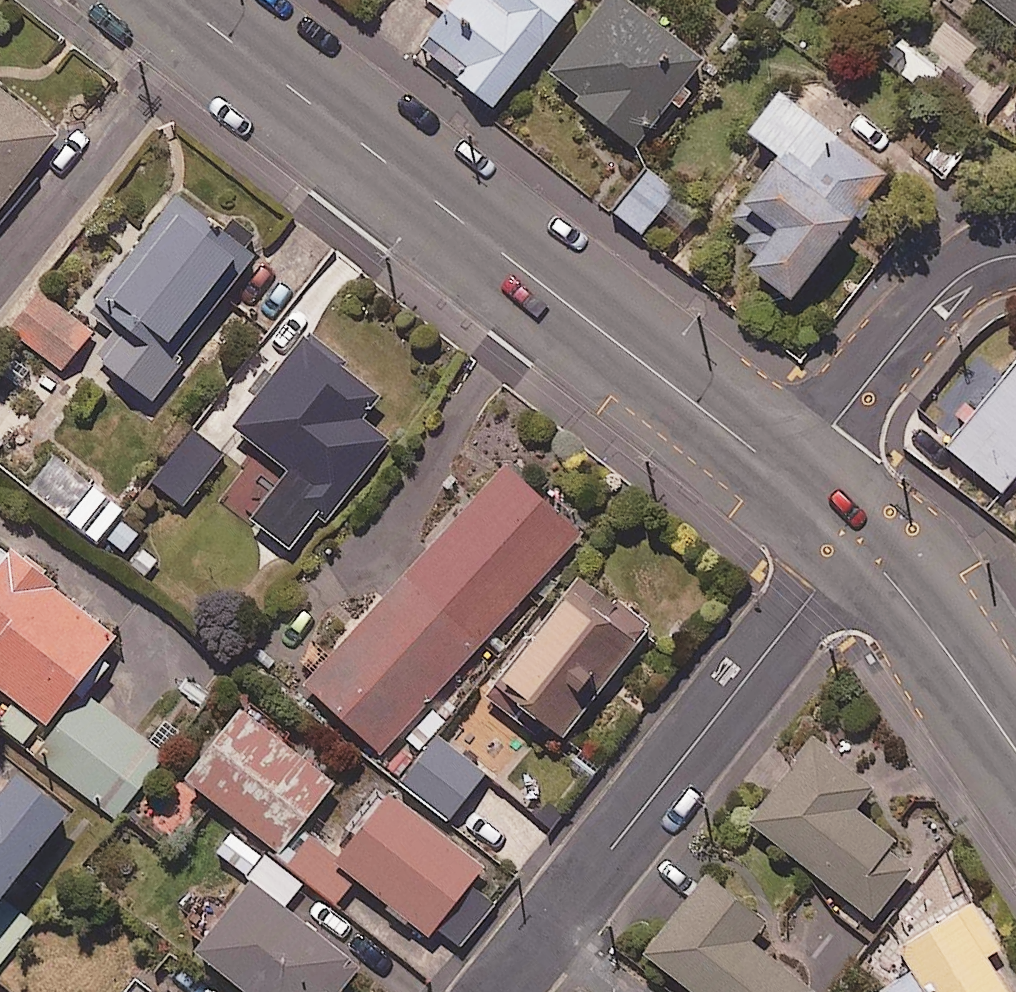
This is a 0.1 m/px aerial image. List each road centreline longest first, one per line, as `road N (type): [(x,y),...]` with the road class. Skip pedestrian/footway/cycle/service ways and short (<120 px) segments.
road 1 (secondary): [(206,22),(785,477)]
road 2 (residential): [(853,540),(499,991)]
road 3 (residential): [(785,477),(945,290),(989,262),(1015,257)]
road 4 (residential): [(206,22),(0,267)]
road 5 (secondary): [(853,540),(924,620),(1015,750)]

